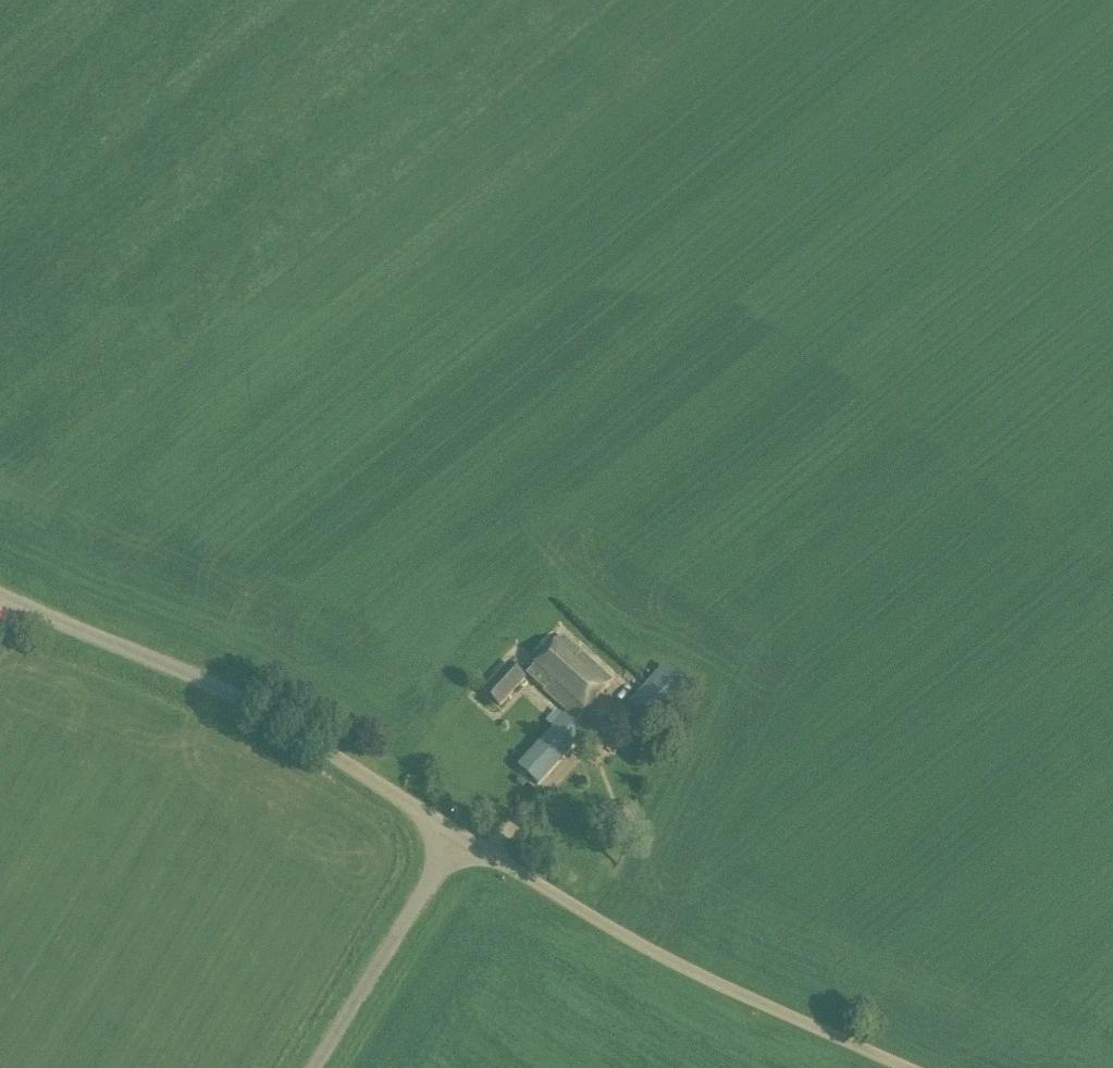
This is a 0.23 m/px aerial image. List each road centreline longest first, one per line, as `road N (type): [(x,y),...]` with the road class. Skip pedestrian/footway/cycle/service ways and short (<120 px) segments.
road 1 (unclassified): [(459,838),(294,733),(179,675),(0,602)]
road 2 (unclassified): [(459,838),(681,966),(911,1067)]
road 3 (unclassified): [(317,1067),(459,838)]

